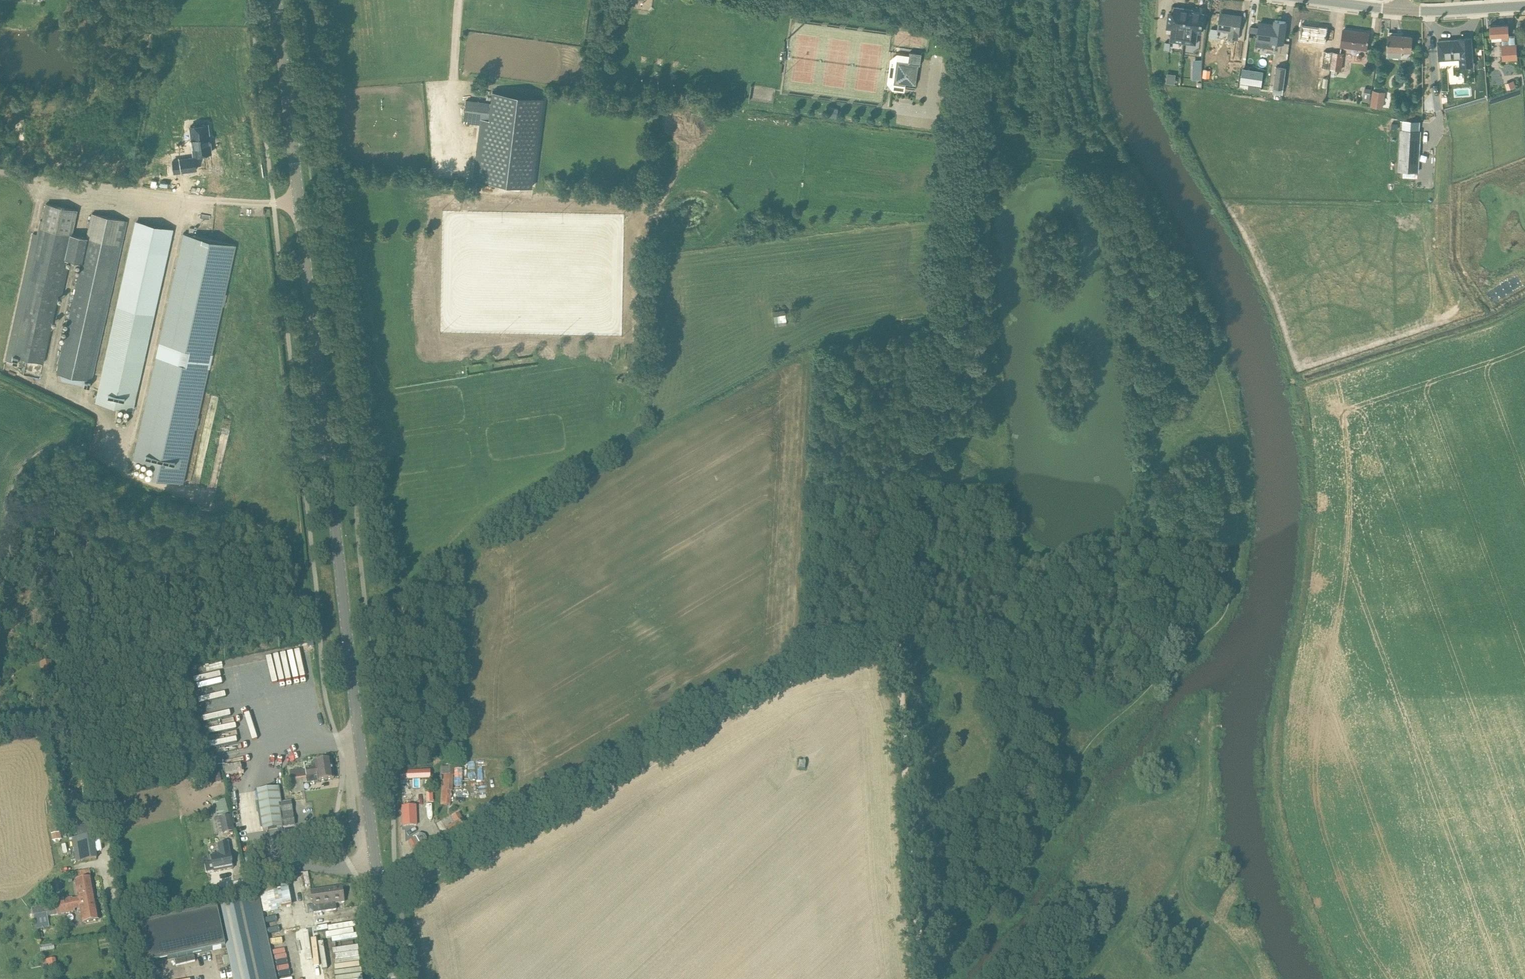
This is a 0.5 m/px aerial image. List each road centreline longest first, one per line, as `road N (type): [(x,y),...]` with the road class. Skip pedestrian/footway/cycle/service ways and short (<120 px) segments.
road 1 (tertiary): [(382,903),(299,202)]
road 2 (unclassified): [(899,649),(980,0)]
road 3 (unclassified): [(382,903),(771,672),(830,653),(899,649)]
road 4 (unclassified): [(926,978),(899,649)]
road 5 (unclassified): [(299,202),(197,199),(0,172)]
road 6 (tertiary): [(299,202),(277,0)]
road 7 (unclassified): [(133,978),(98,807)]
road 8 (tertiary): [(1402,10),(1524,5)]

